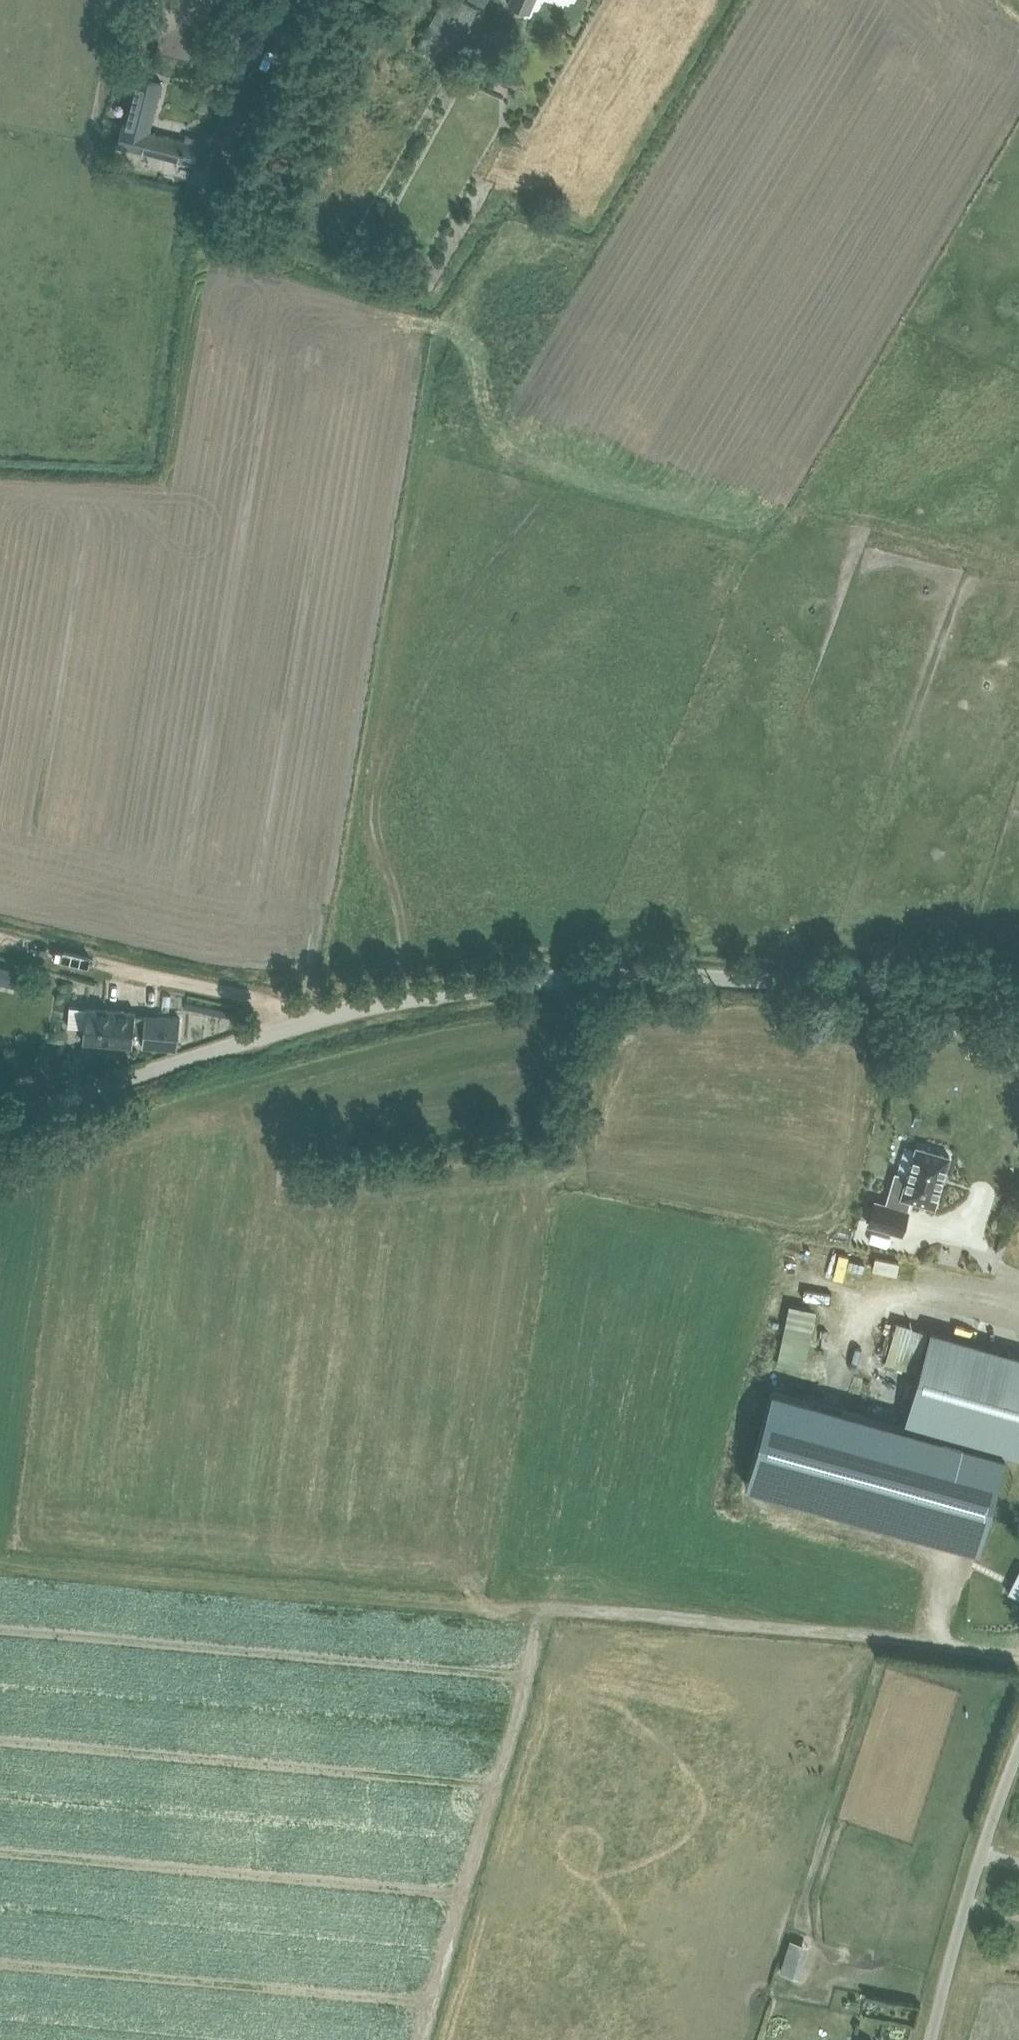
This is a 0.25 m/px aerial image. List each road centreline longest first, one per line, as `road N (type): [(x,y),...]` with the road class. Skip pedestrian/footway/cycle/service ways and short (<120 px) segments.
road 1 (unclassified): [(0,1128),(288,1025),(477,994),(571,983),(928,977),(1018,992)]
road 2 (track): [(288,1025),(257,998),(0,938)]
road 3 (unclassified): [(941,2039),(982,1860),(1018,1762)]

